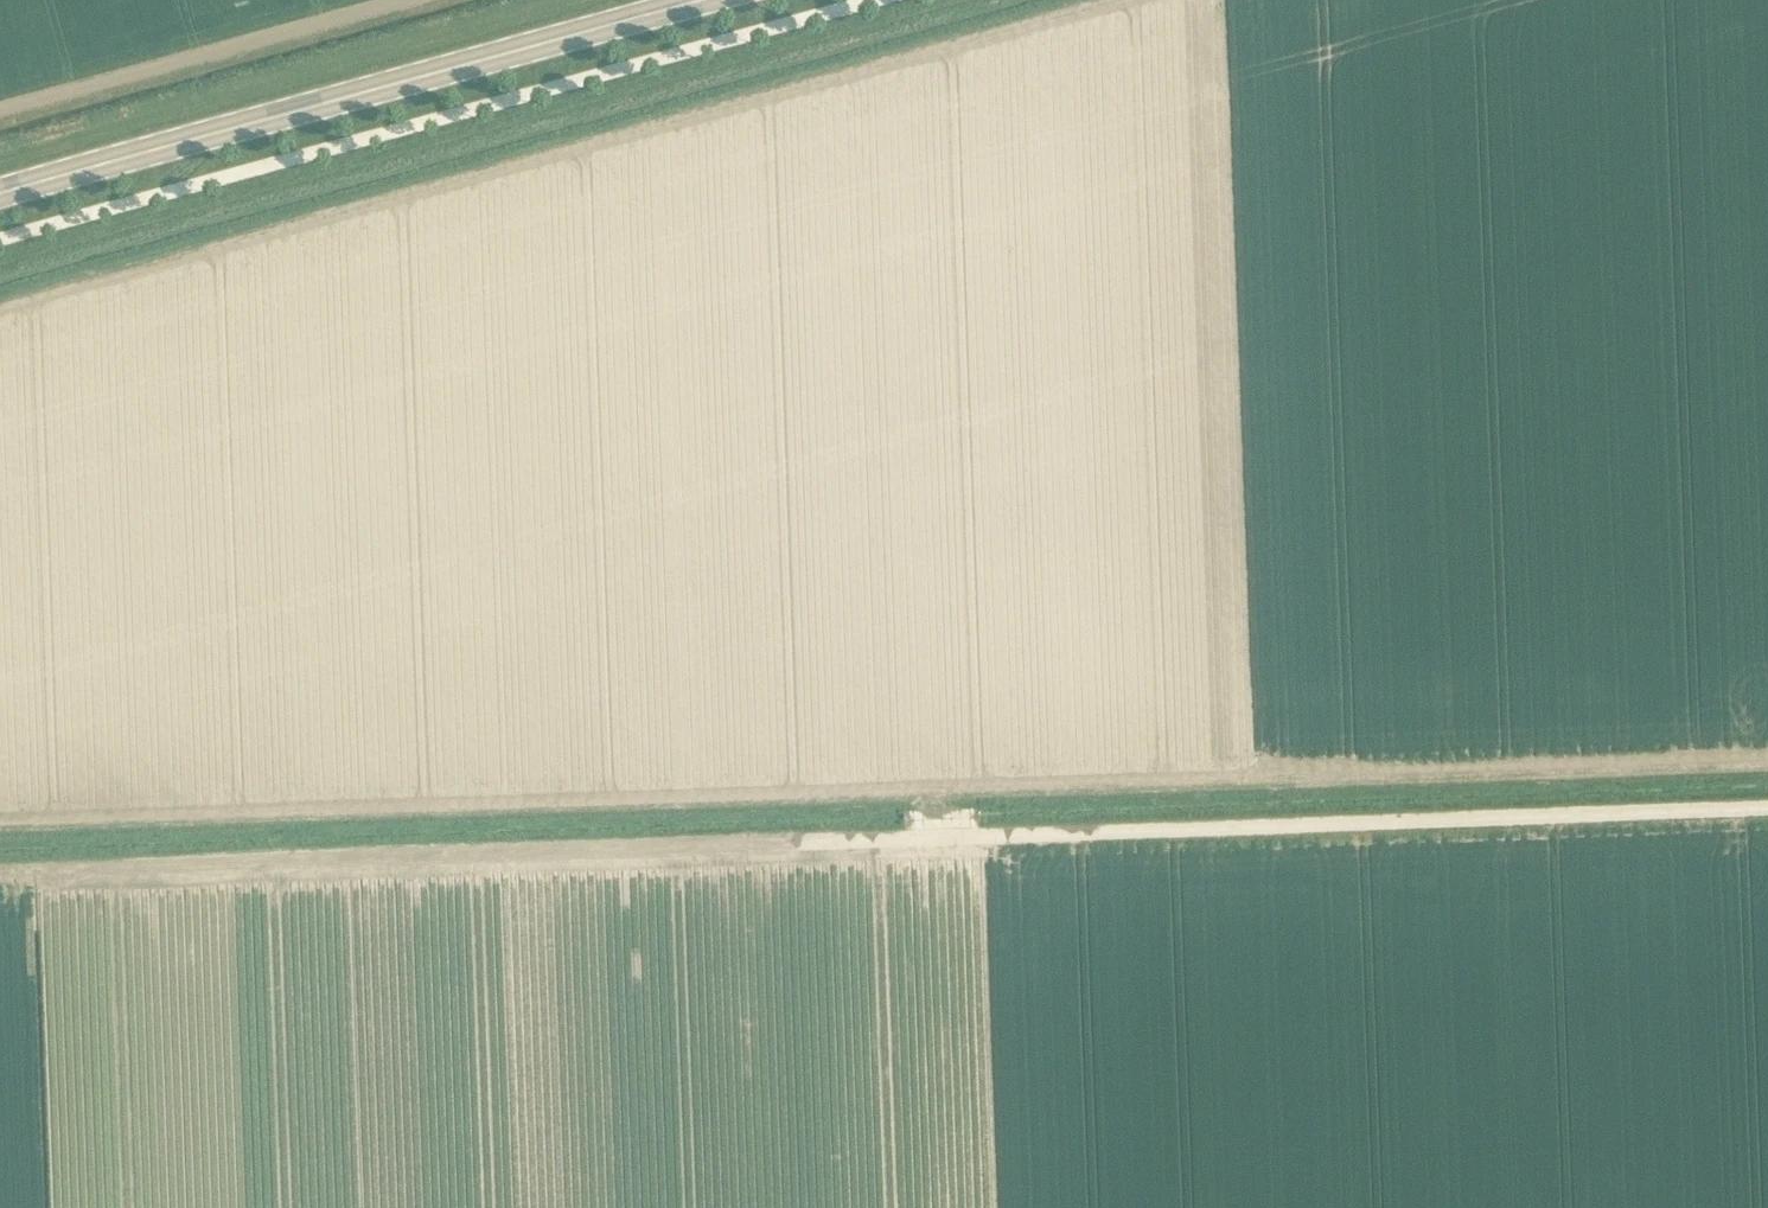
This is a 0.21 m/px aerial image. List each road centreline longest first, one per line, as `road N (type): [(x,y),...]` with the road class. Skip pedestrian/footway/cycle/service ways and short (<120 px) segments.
road 1 (secondary): [(0,195),(698,0)]

